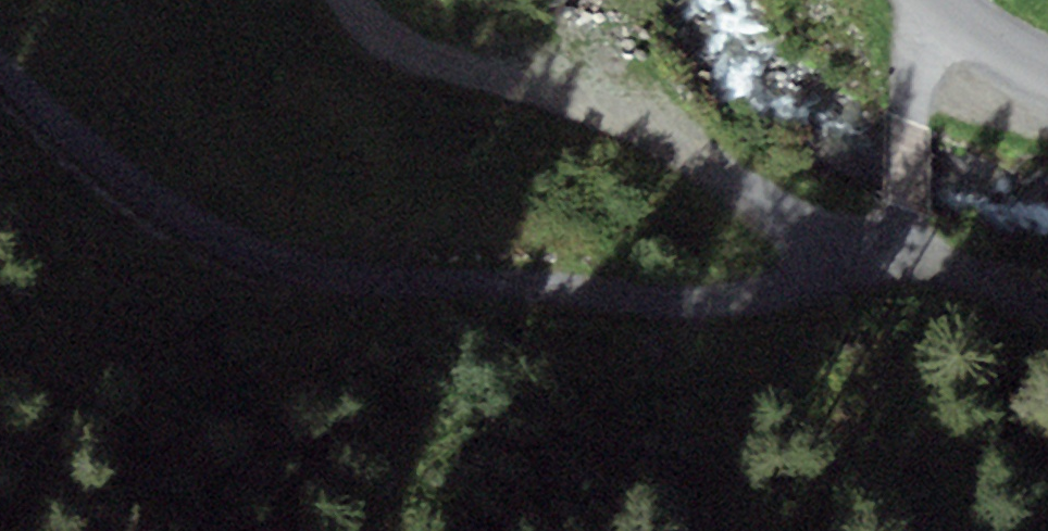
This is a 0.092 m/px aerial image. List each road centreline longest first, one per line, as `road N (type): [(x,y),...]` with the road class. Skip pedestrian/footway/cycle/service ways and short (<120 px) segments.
road 1 (track): [(0,69),(15,89),(327,266),(645,305),(899,240)]
road 2 (track): [(348,0),(376,34),(899,240)]
road 3 (track): [(899,240),(953,15)]
road 4 (track): [(899,240),(1047,306)]
road 5 (tertiary): [(939,0),(1047,68)]

